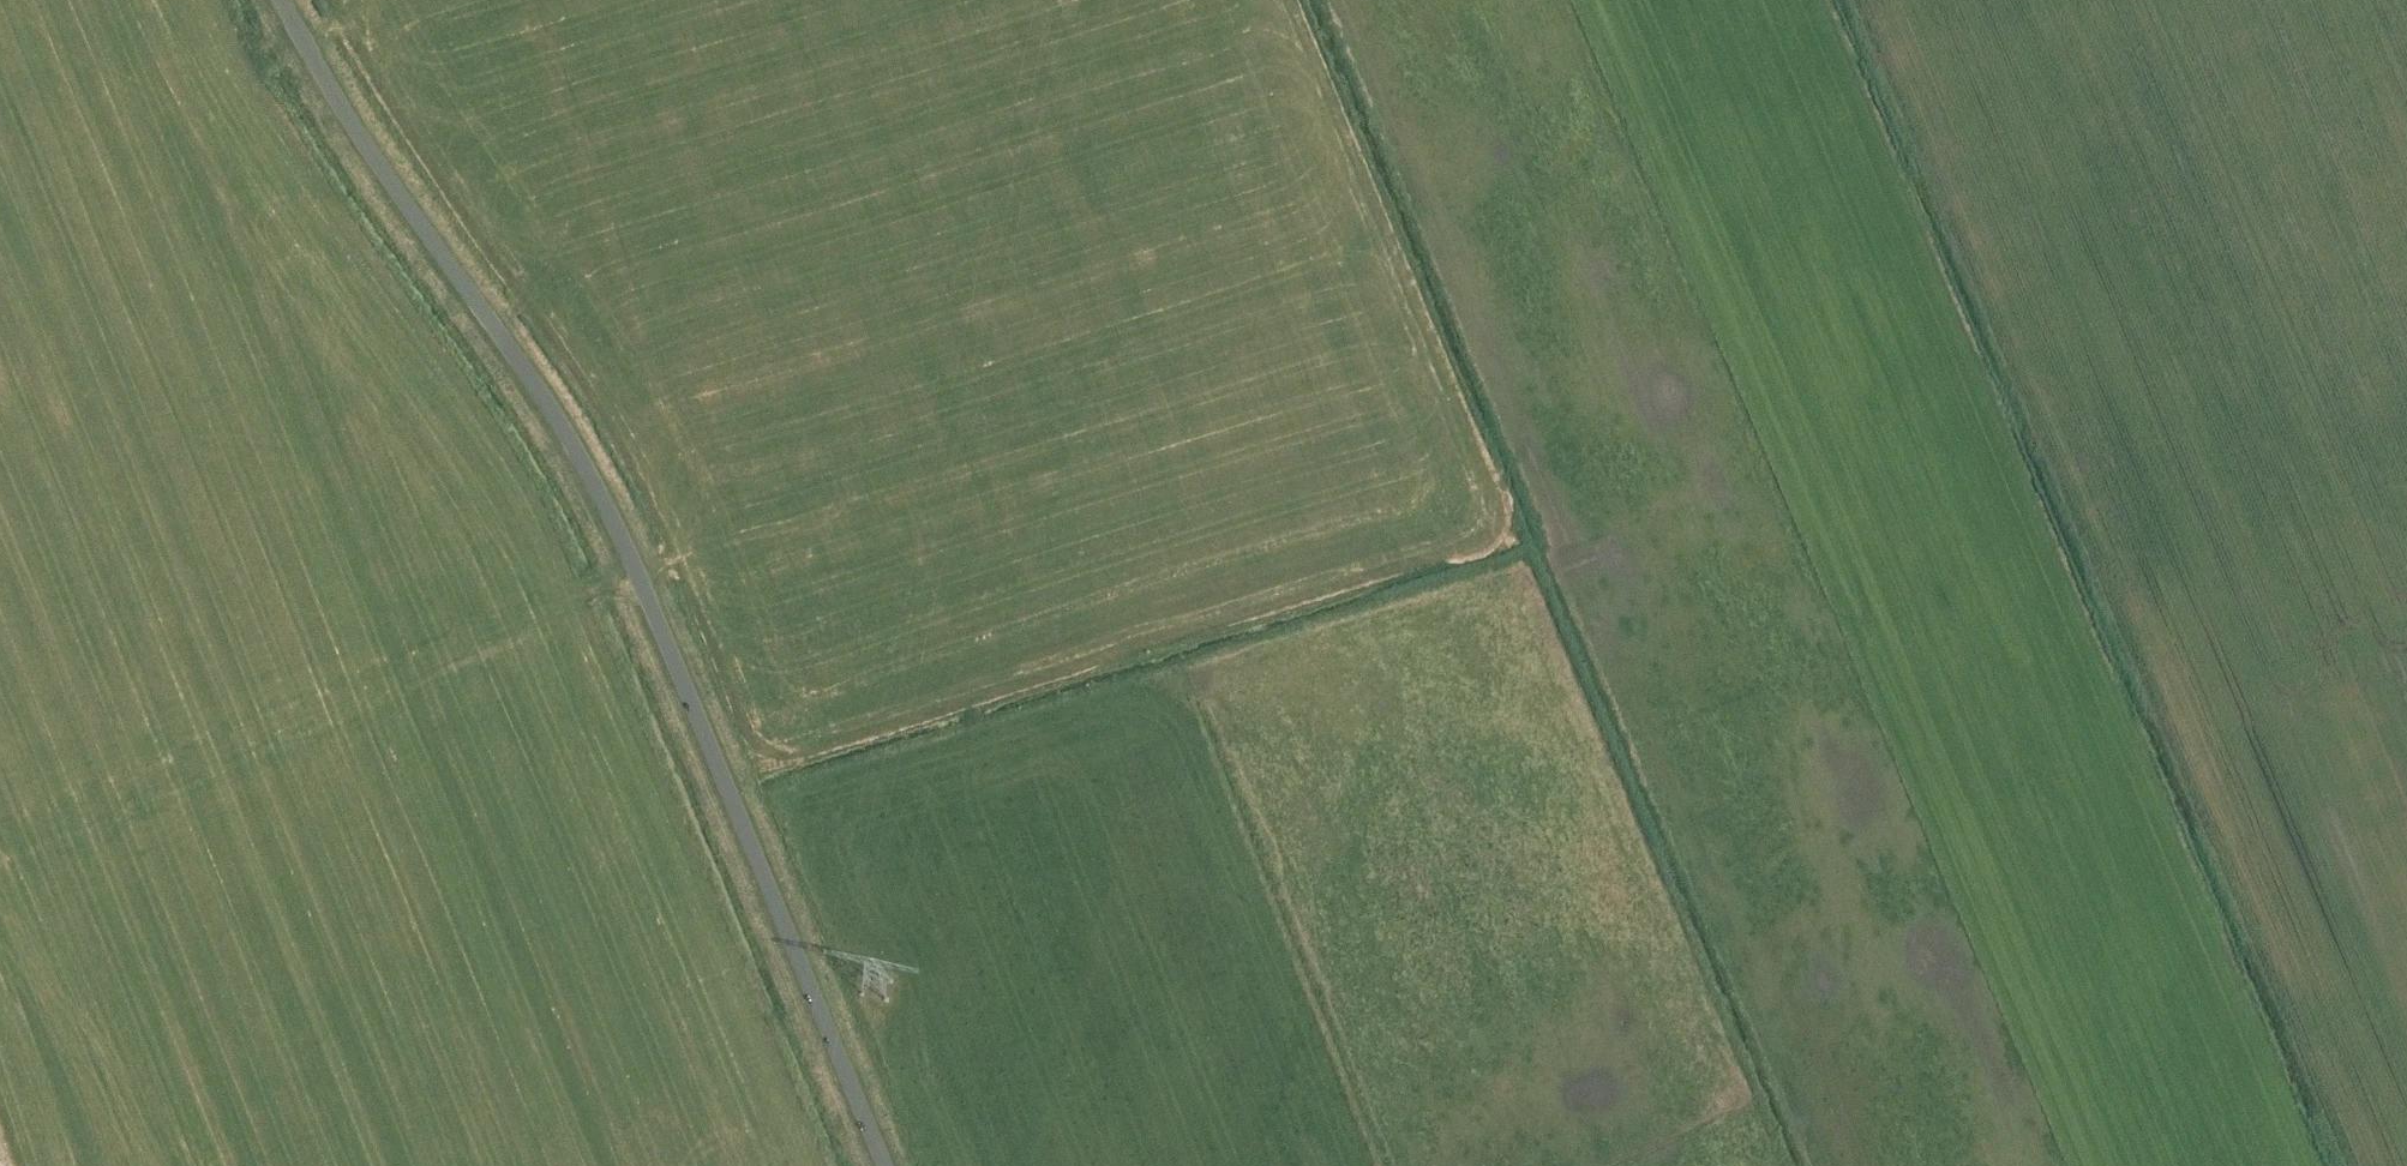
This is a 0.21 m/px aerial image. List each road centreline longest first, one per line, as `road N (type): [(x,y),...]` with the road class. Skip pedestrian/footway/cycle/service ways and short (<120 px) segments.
road 1 (unclassified): [(884,1165),(604,506),(549,410),(371,156),(279,0)]

